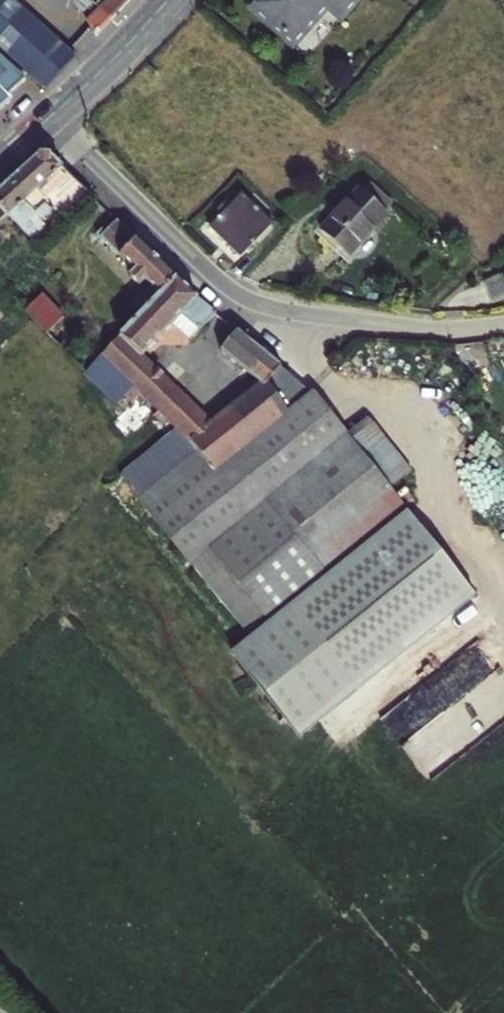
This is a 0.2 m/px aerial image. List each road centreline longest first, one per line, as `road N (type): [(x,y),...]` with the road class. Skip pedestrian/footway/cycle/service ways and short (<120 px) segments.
road 1 (residential): [(43,121),(206,276),(244,300),(363,324),(503,327)]
road 2 (tertiary): [(43,121),(170,0)]

